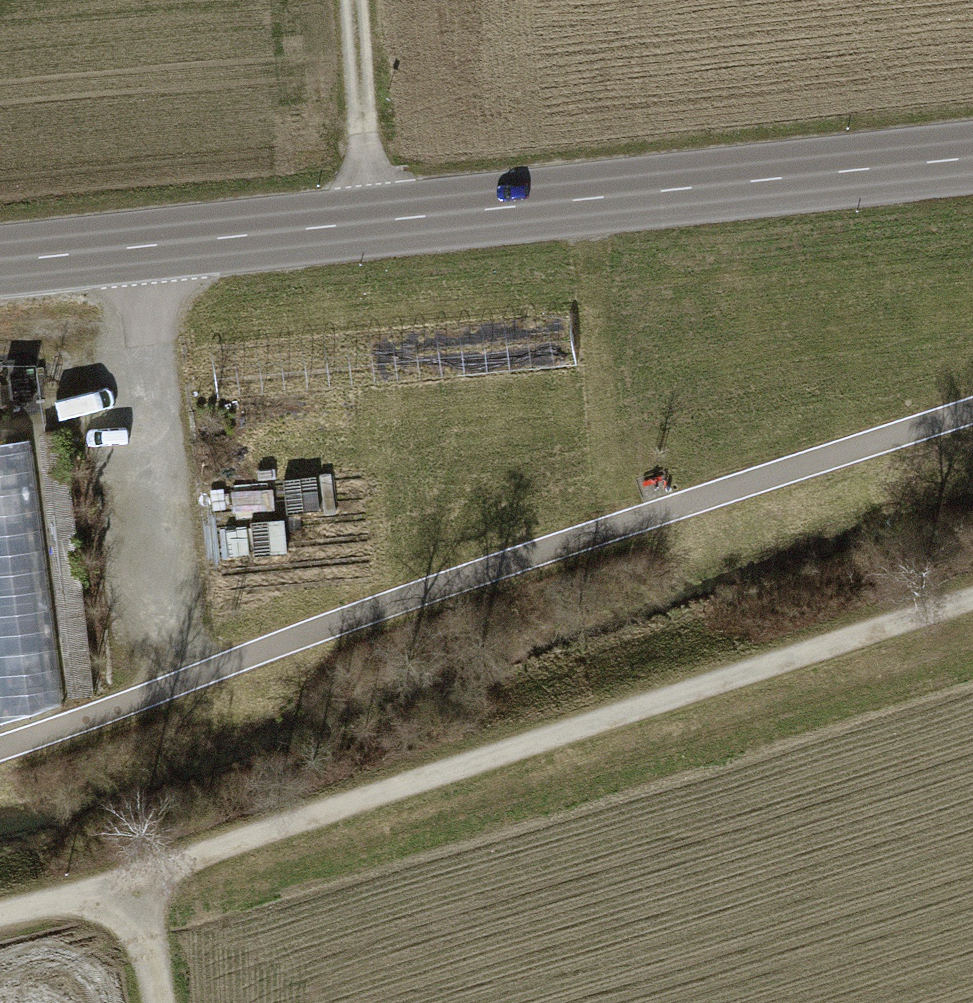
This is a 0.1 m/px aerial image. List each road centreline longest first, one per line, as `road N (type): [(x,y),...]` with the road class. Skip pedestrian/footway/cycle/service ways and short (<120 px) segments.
road 1 (track): [(0,753),(972,421)]
road 2 (track): [(972,613),(146,888),(0,925)]
road 3 (secondary): [(0,261),(972,160)]
road 4 (track): [(353,0),(375,223)]

